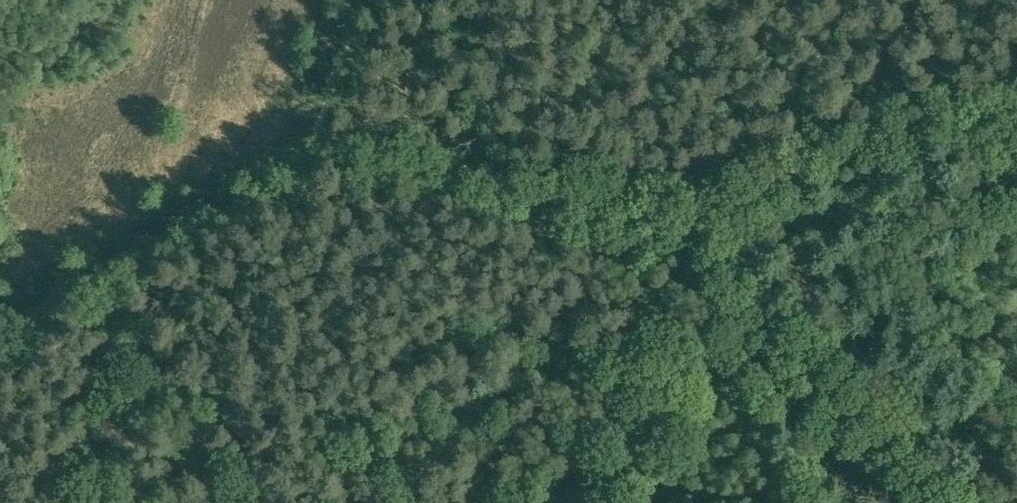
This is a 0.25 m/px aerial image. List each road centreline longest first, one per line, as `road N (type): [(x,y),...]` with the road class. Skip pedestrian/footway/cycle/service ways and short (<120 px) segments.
road 1 (track): [(353,0),(314,115),(288,160),(0,321)]

